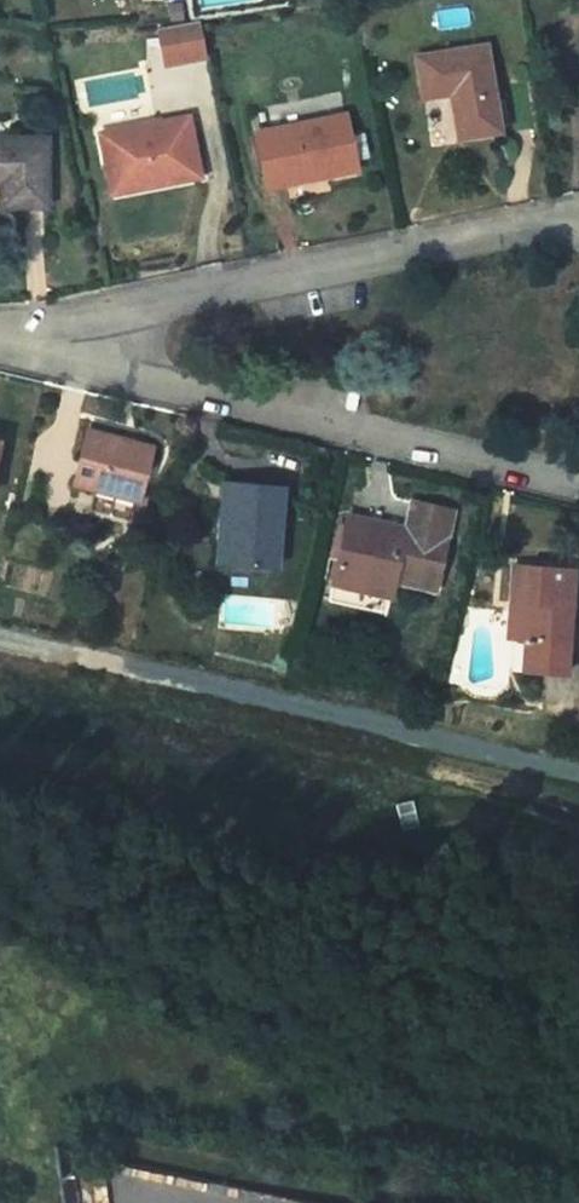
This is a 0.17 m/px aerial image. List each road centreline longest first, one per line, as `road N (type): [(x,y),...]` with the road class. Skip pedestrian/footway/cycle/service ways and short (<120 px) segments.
road 1 (residential): [(0,354),(578,483)]
road 2 (residential): [(578,224),(0,326)]

